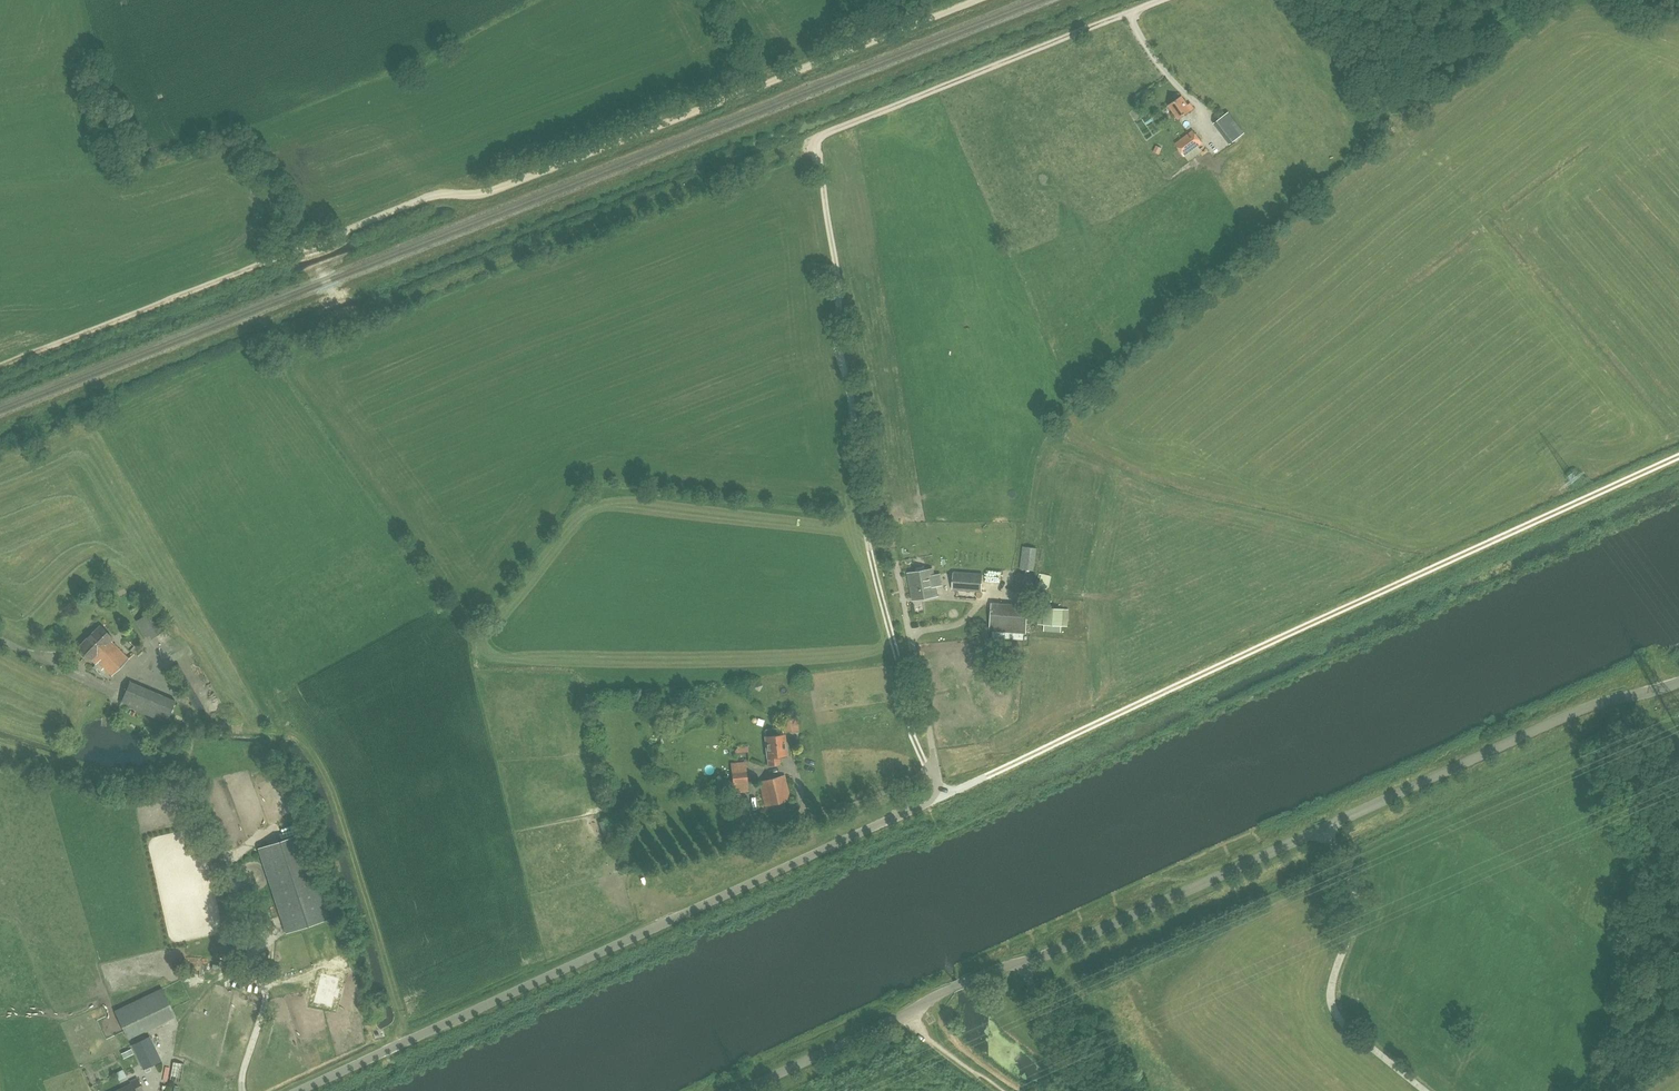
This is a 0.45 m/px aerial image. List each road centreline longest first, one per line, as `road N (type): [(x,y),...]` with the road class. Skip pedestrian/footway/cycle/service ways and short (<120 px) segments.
road 1 (track): [(0,367),(413,202),(490,192),(978,0)]
road 2 (unclassified): [(1678,685),(1582,710),(745,1090)]
road 3 (unclassified): [(307,1090),(930,802),(933,770),(895,561)]
road 4 (track): [(934,795),(1678,457)]
road 5 (track): [(816,137),(870,548),(913,736),(933,770)]
road 6 (track): [(805,141),(1129,14)]
road 7 (track): [(1325,829),(1356,905),(1331,989),(1333,1011),(1426,1090)]

